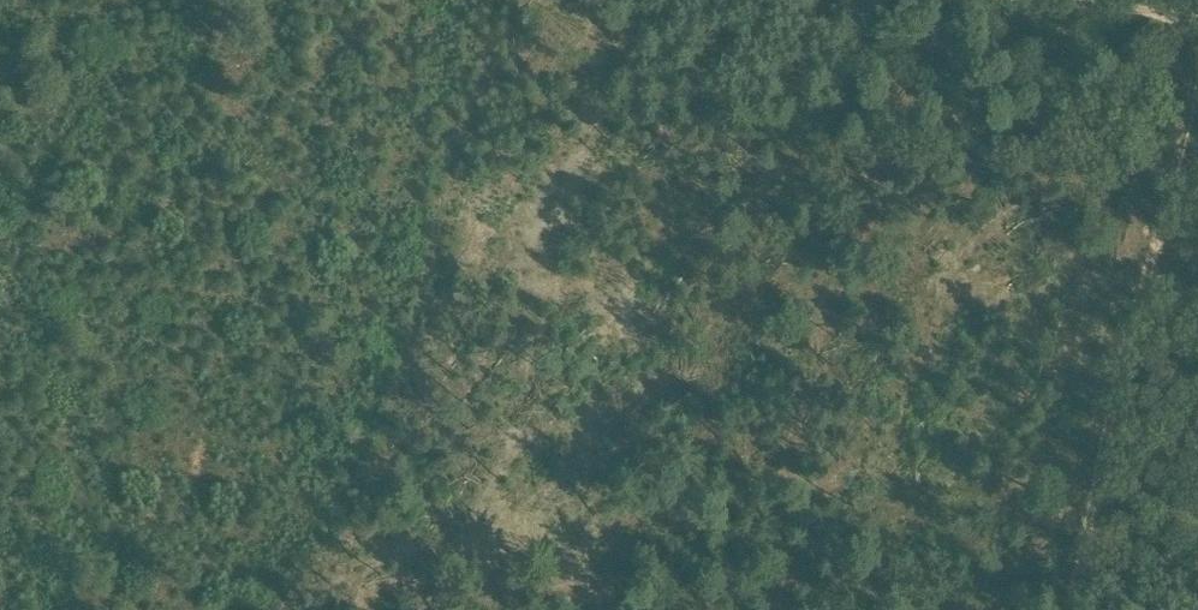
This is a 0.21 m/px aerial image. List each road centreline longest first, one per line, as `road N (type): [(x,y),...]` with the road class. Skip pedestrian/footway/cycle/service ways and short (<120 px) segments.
road 1 (track): [(1068,609),(1122,353),(1195,73),(1197,16)]
road 2 (track): [(1066,0),(1197,16)]

